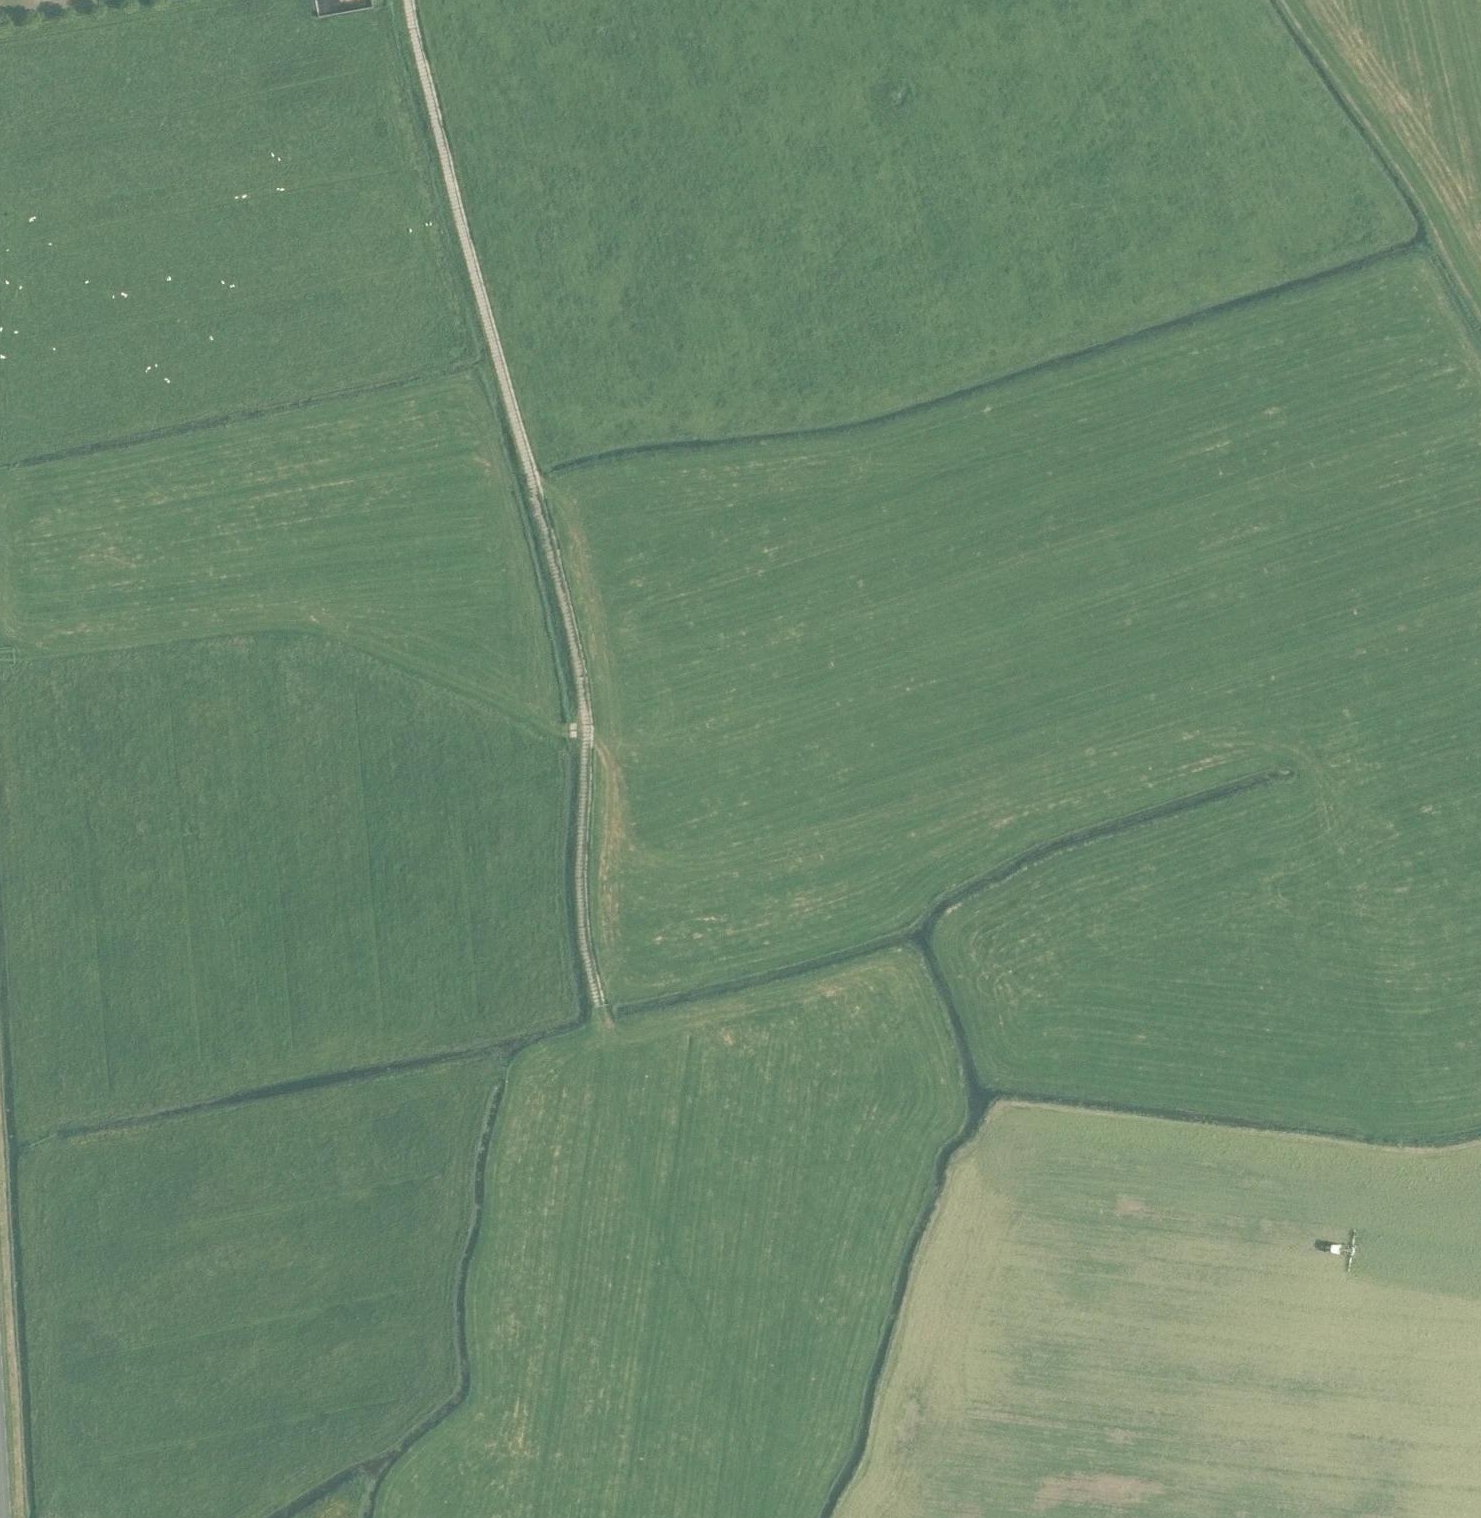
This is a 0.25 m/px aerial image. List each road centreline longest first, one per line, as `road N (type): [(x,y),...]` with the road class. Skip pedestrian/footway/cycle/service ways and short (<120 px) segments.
road 1 (track): [(604,1020),(581,909),(583,670),(408,0)]
road 2 (track): [(585,736),(352,641),(270,630),(0,656)]

